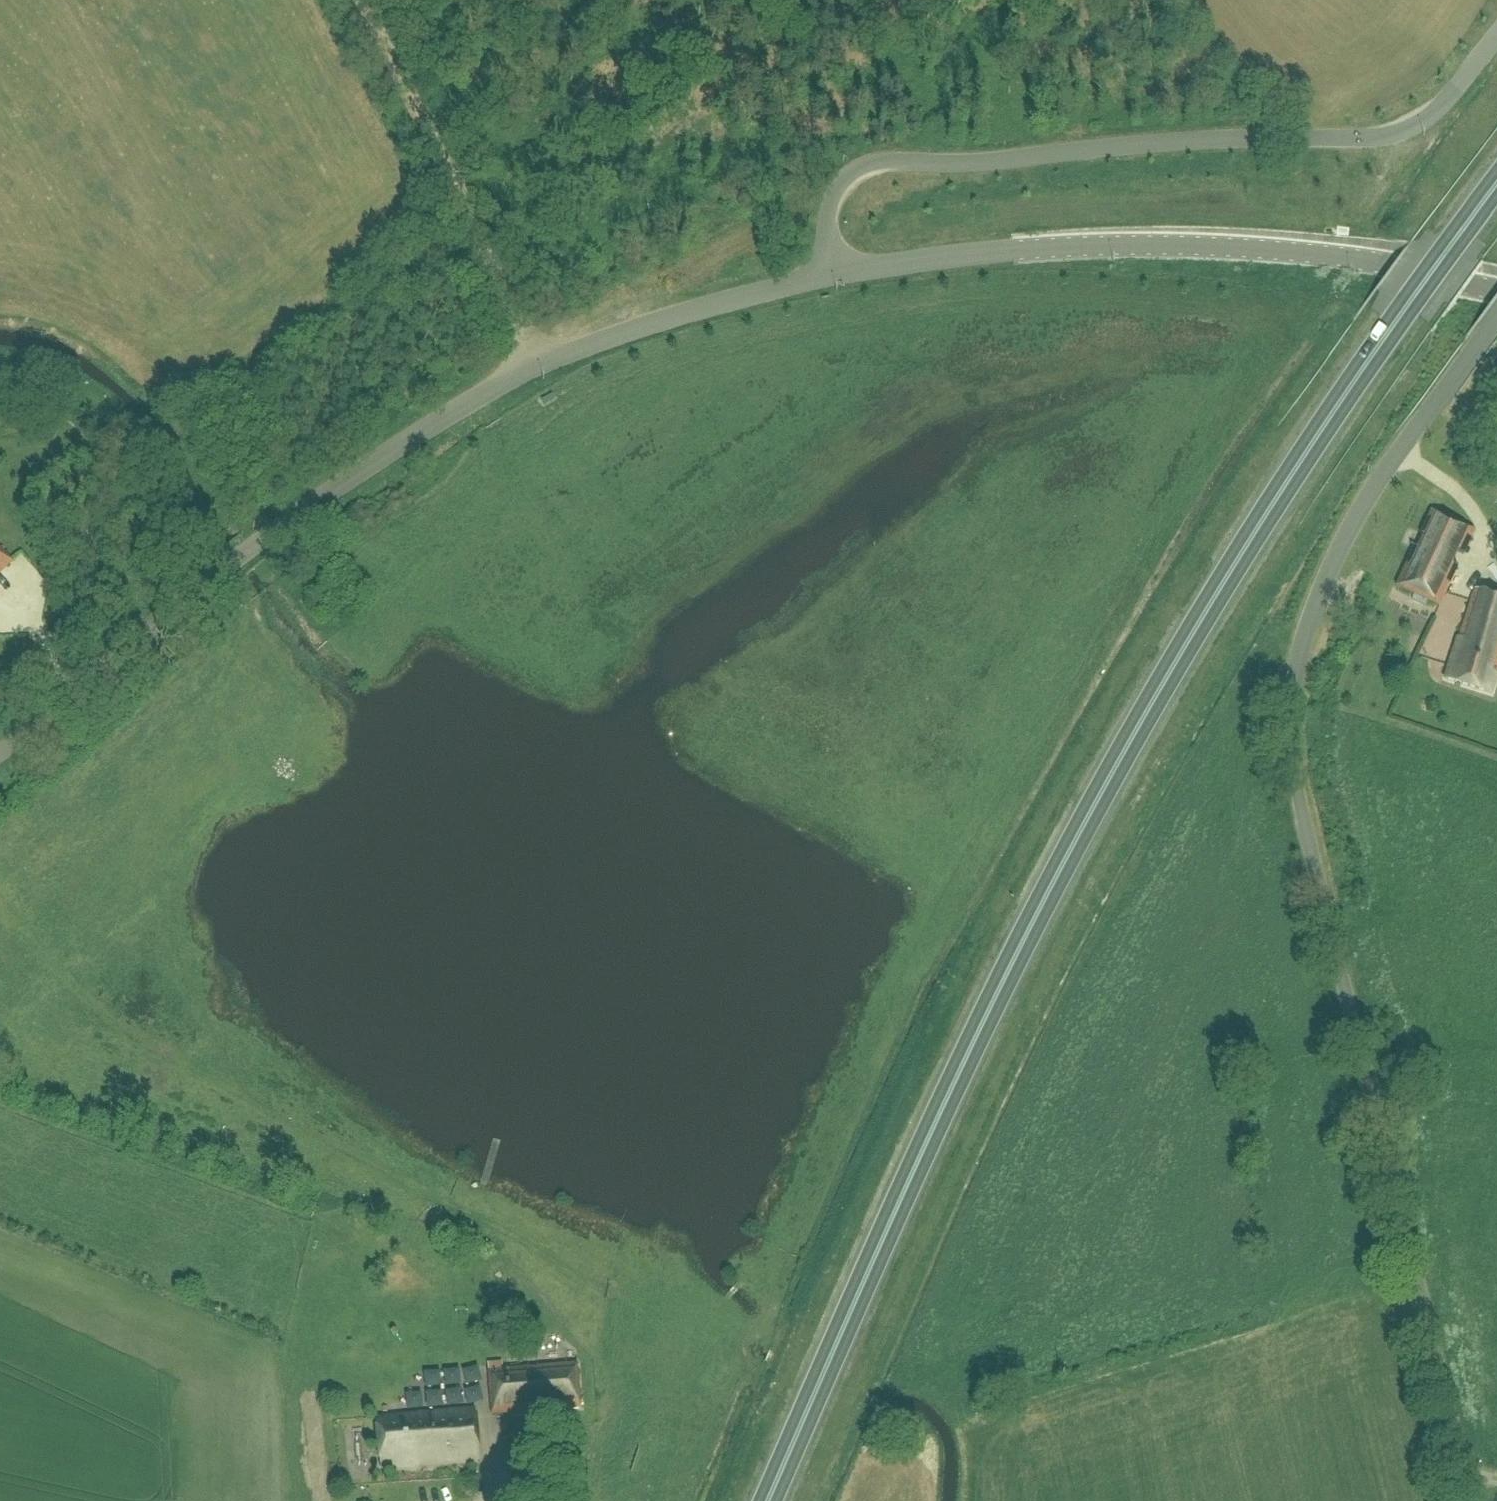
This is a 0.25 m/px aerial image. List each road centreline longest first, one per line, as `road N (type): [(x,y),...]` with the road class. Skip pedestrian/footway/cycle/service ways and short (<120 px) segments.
road 1 (trunk): [(765,1500),(995,997),(1130,740),(1313,442),(1496,183)]
road 2 (unclassified): [(1470,1500),(1290,758),(1296,666),(1345,537),(1496,317)]
road 3 (unclassified): [(836,276),(831,197),(870,161),(960,166),(1141,145),(1406,133),(1427,122),(1496,38)]
road 4 (tertiary): [(0,752),(299,516),(540,364)]
road 5 (tertiary): [(1496,283),(1323,254),(1140,246),(999,254),(836,276)]
road 6 (track): [(540,364),(362,0)]
road 7 (tertiary): [(836,276),(671,317),(540,364)]

